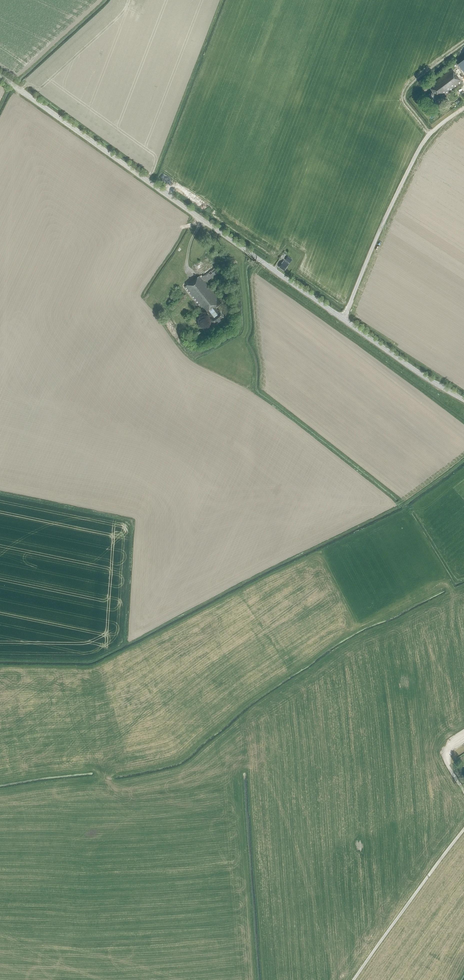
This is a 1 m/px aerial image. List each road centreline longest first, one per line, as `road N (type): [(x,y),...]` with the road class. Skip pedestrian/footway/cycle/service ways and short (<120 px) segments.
road 1 (tertiary): [(463,401),(0,77)]

